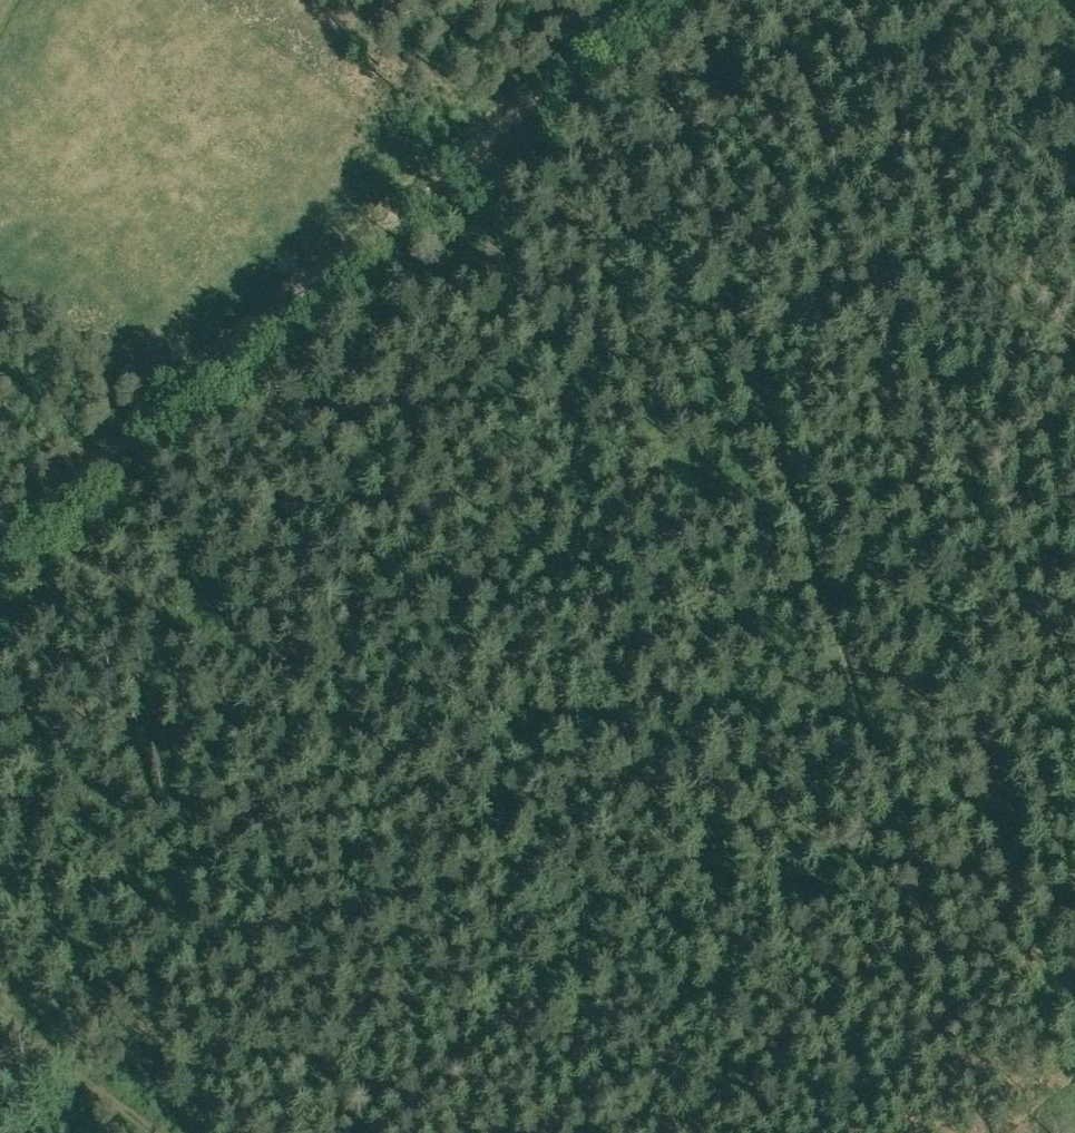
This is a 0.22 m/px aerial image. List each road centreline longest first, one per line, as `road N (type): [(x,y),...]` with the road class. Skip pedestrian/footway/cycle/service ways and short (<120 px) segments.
road 1 (track): [(659,0),(0,549)]
road 2 (track): [(0,1012),(156,1132)]

